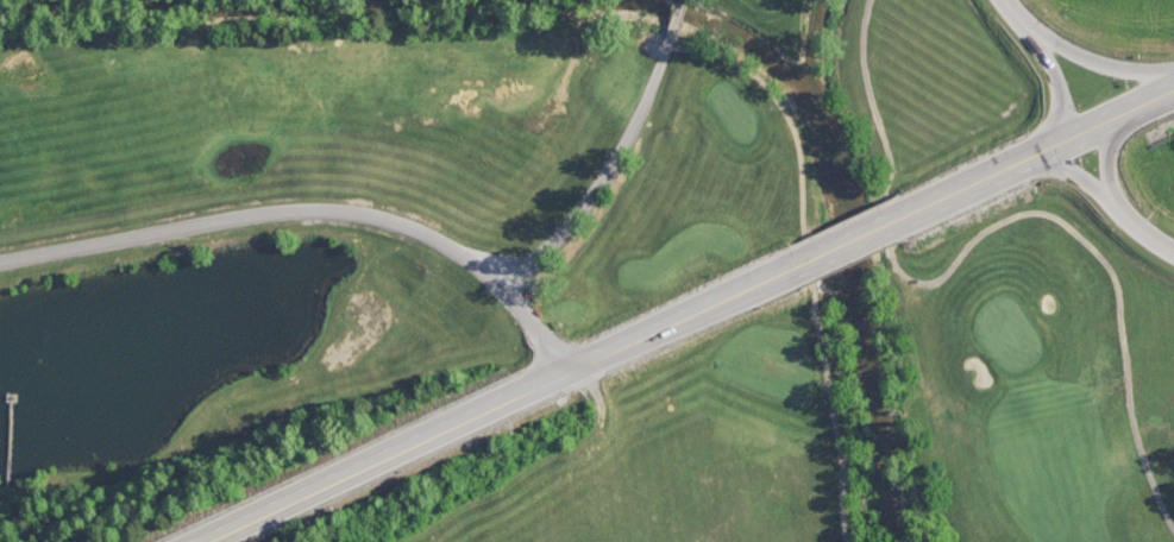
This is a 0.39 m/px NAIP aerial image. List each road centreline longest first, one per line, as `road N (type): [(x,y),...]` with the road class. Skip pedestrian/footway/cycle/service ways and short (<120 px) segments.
road 1 (primary): [(206,541),(781,271)]
road 2 (residential): [(567,371),(504,284),(385,216),(253,212),(0,261)]
road 3 (residential): [(504,284),(591,201),(653,90),(684,0)]
road 4 (primary): [(781,271),(1051,151)]
road 5 (primary): [(1119,212),(1110,179),(1112,141),(1173,93)]
road 6 (primary): [(1173,89),(1051,151)]
road 7 (primary): [(1173,79),(1106,70),(1044,42)]

